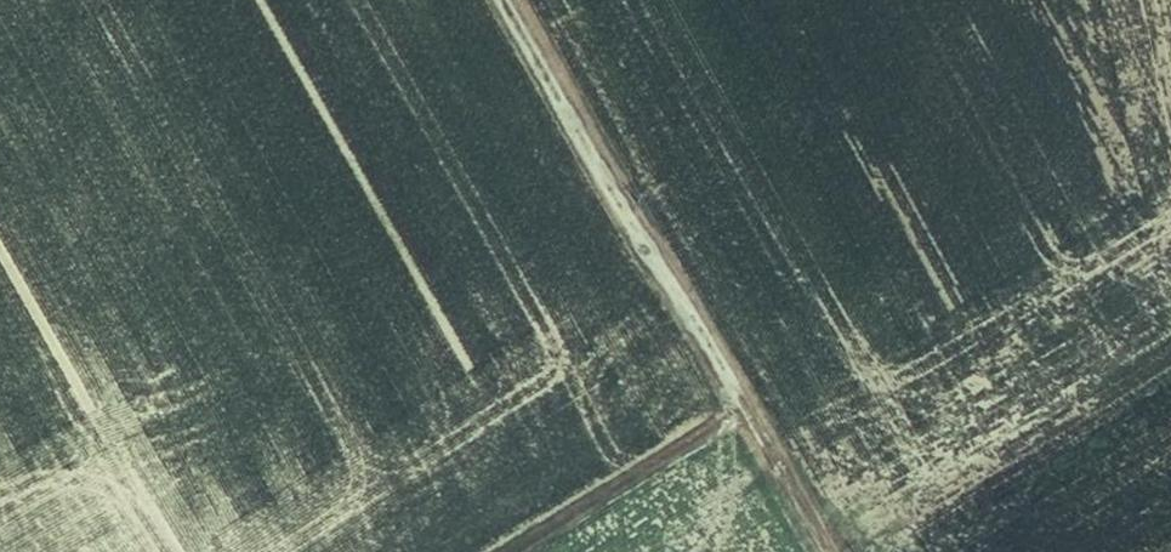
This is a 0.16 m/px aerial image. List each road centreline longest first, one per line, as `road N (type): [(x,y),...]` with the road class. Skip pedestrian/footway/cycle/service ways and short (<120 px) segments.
road 1 (track): [(825,551),(512,0)]
road 2 (track): [(520,551),(743,413)]

